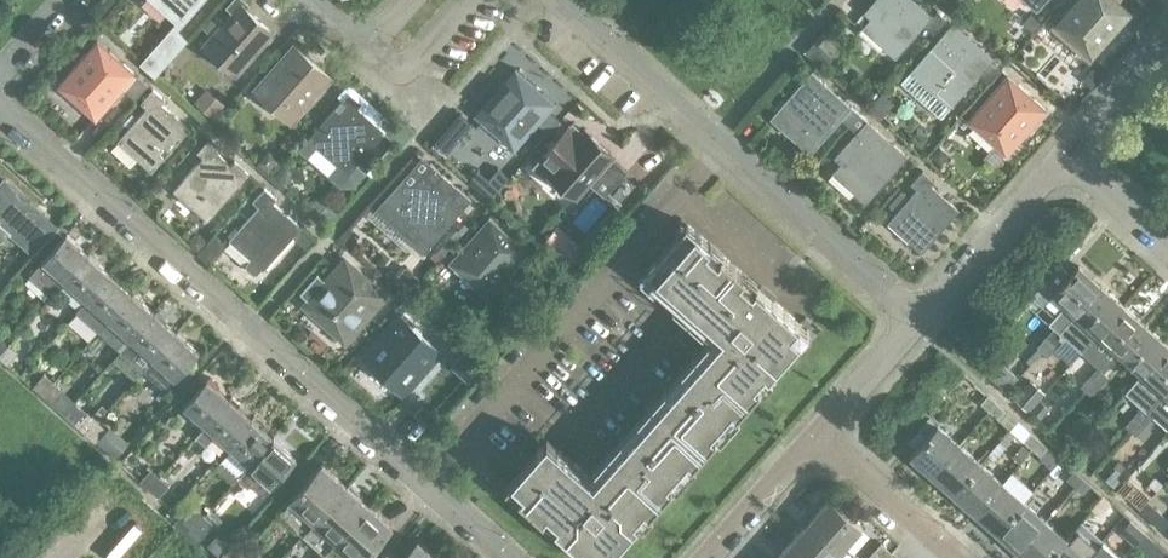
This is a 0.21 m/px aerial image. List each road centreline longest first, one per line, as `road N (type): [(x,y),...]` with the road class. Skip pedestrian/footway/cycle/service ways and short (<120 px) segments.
road 1 (residential): [(428,490),(0,102)]
road 2 (residential): [(428,490),(681,198)]
road 3 (residential): [(916,320),(726,147)]
road 4 (residential): [(916,320),(1065,151)]
road 5 (residential): [(726,147),(563,0)]
road 6 (residential): [(954,557),(815,434)]
road 7 (residential): [(705,557),(815,434)]
road 8 (residential): [(1065,151),(1167,35)]
road 9 (residential): [(815,434),(916,320)]
road 10 (residential): [(1167,244),(1065,151)]
road 11 (residential): [(376,46),(402,68),(463,0)]

